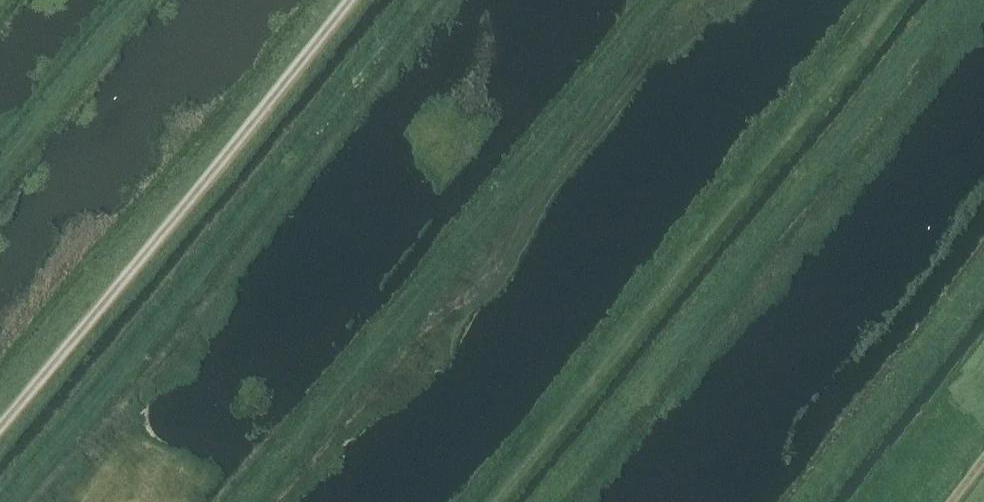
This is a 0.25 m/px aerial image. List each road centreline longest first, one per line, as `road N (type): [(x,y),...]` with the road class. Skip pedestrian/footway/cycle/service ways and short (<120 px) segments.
road 1 (track): [(350,0),(0,431)]

